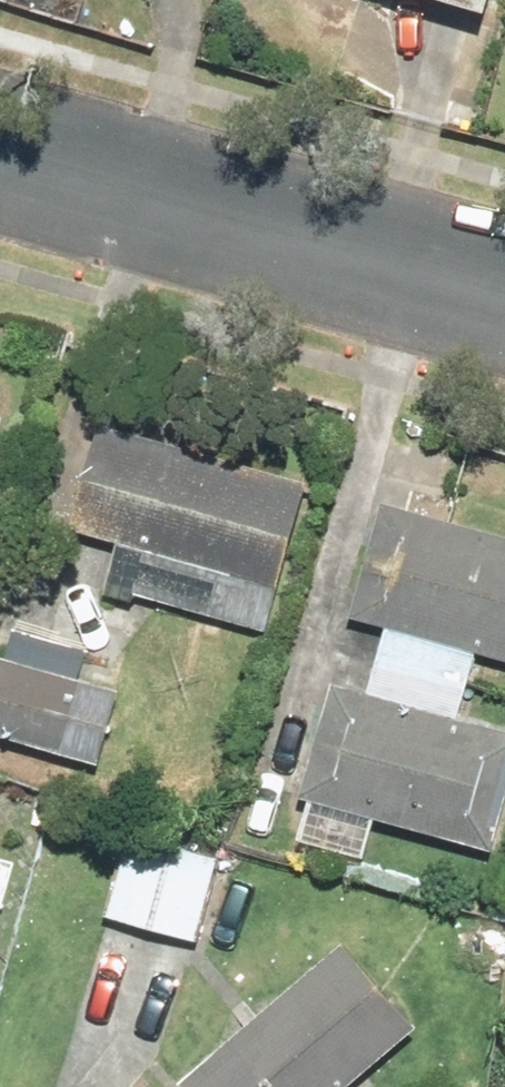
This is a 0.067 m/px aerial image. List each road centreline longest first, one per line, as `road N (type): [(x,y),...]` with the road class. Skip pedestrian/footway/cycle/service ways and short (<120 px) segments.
road 1 (residential): [(0,122),(504,264)]

